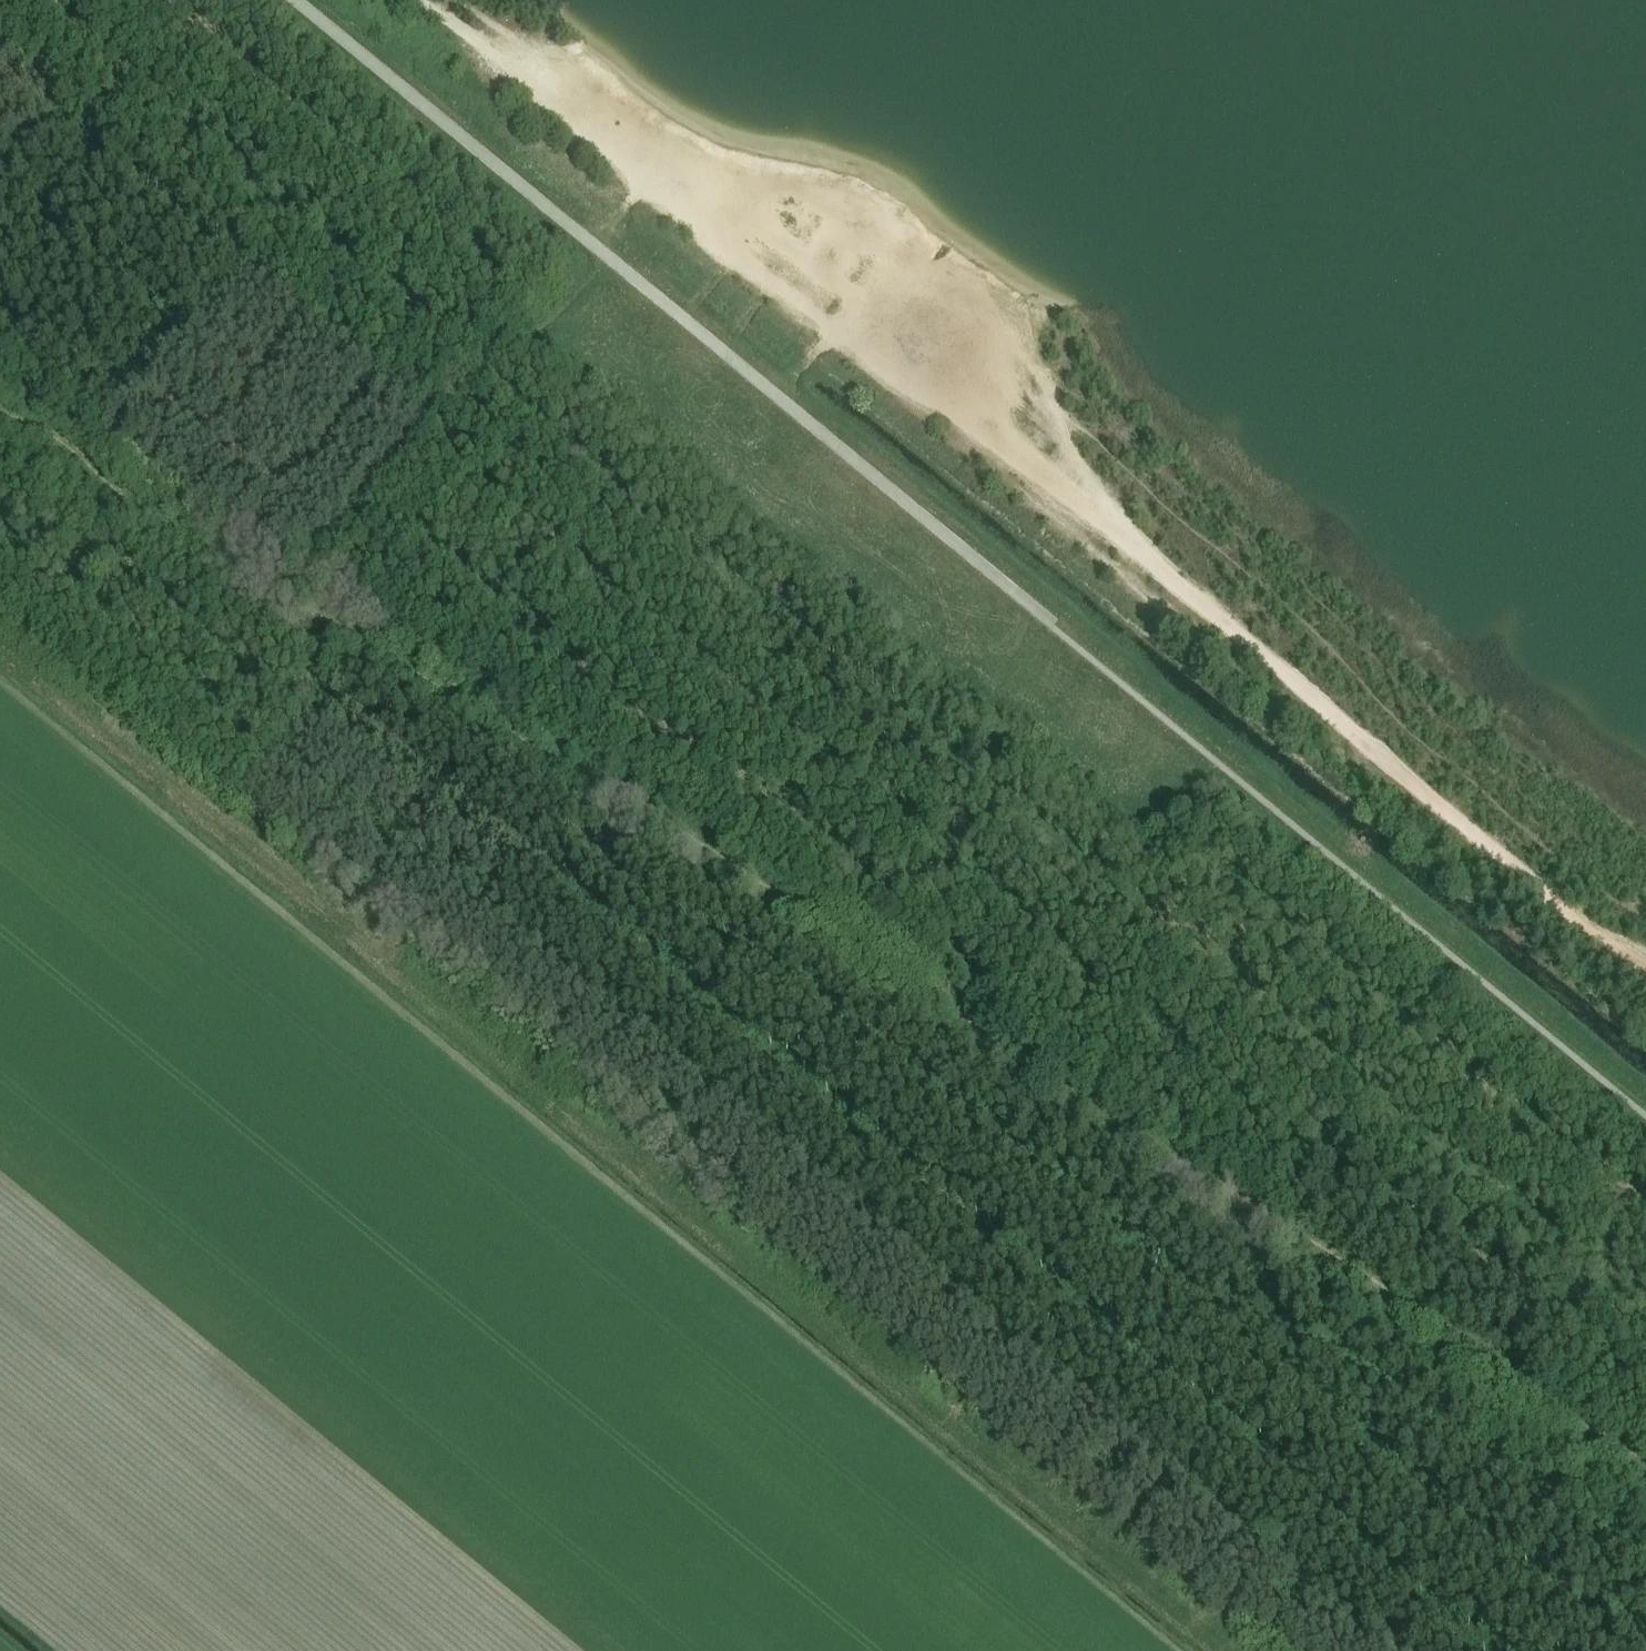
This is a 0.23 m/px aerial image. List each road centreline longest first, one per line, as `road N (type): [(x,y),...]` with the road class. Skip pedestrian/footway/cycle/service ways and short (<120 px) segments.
road 1 (track): [(1645,954),(1562,898),(1119,540),(419,0)]

